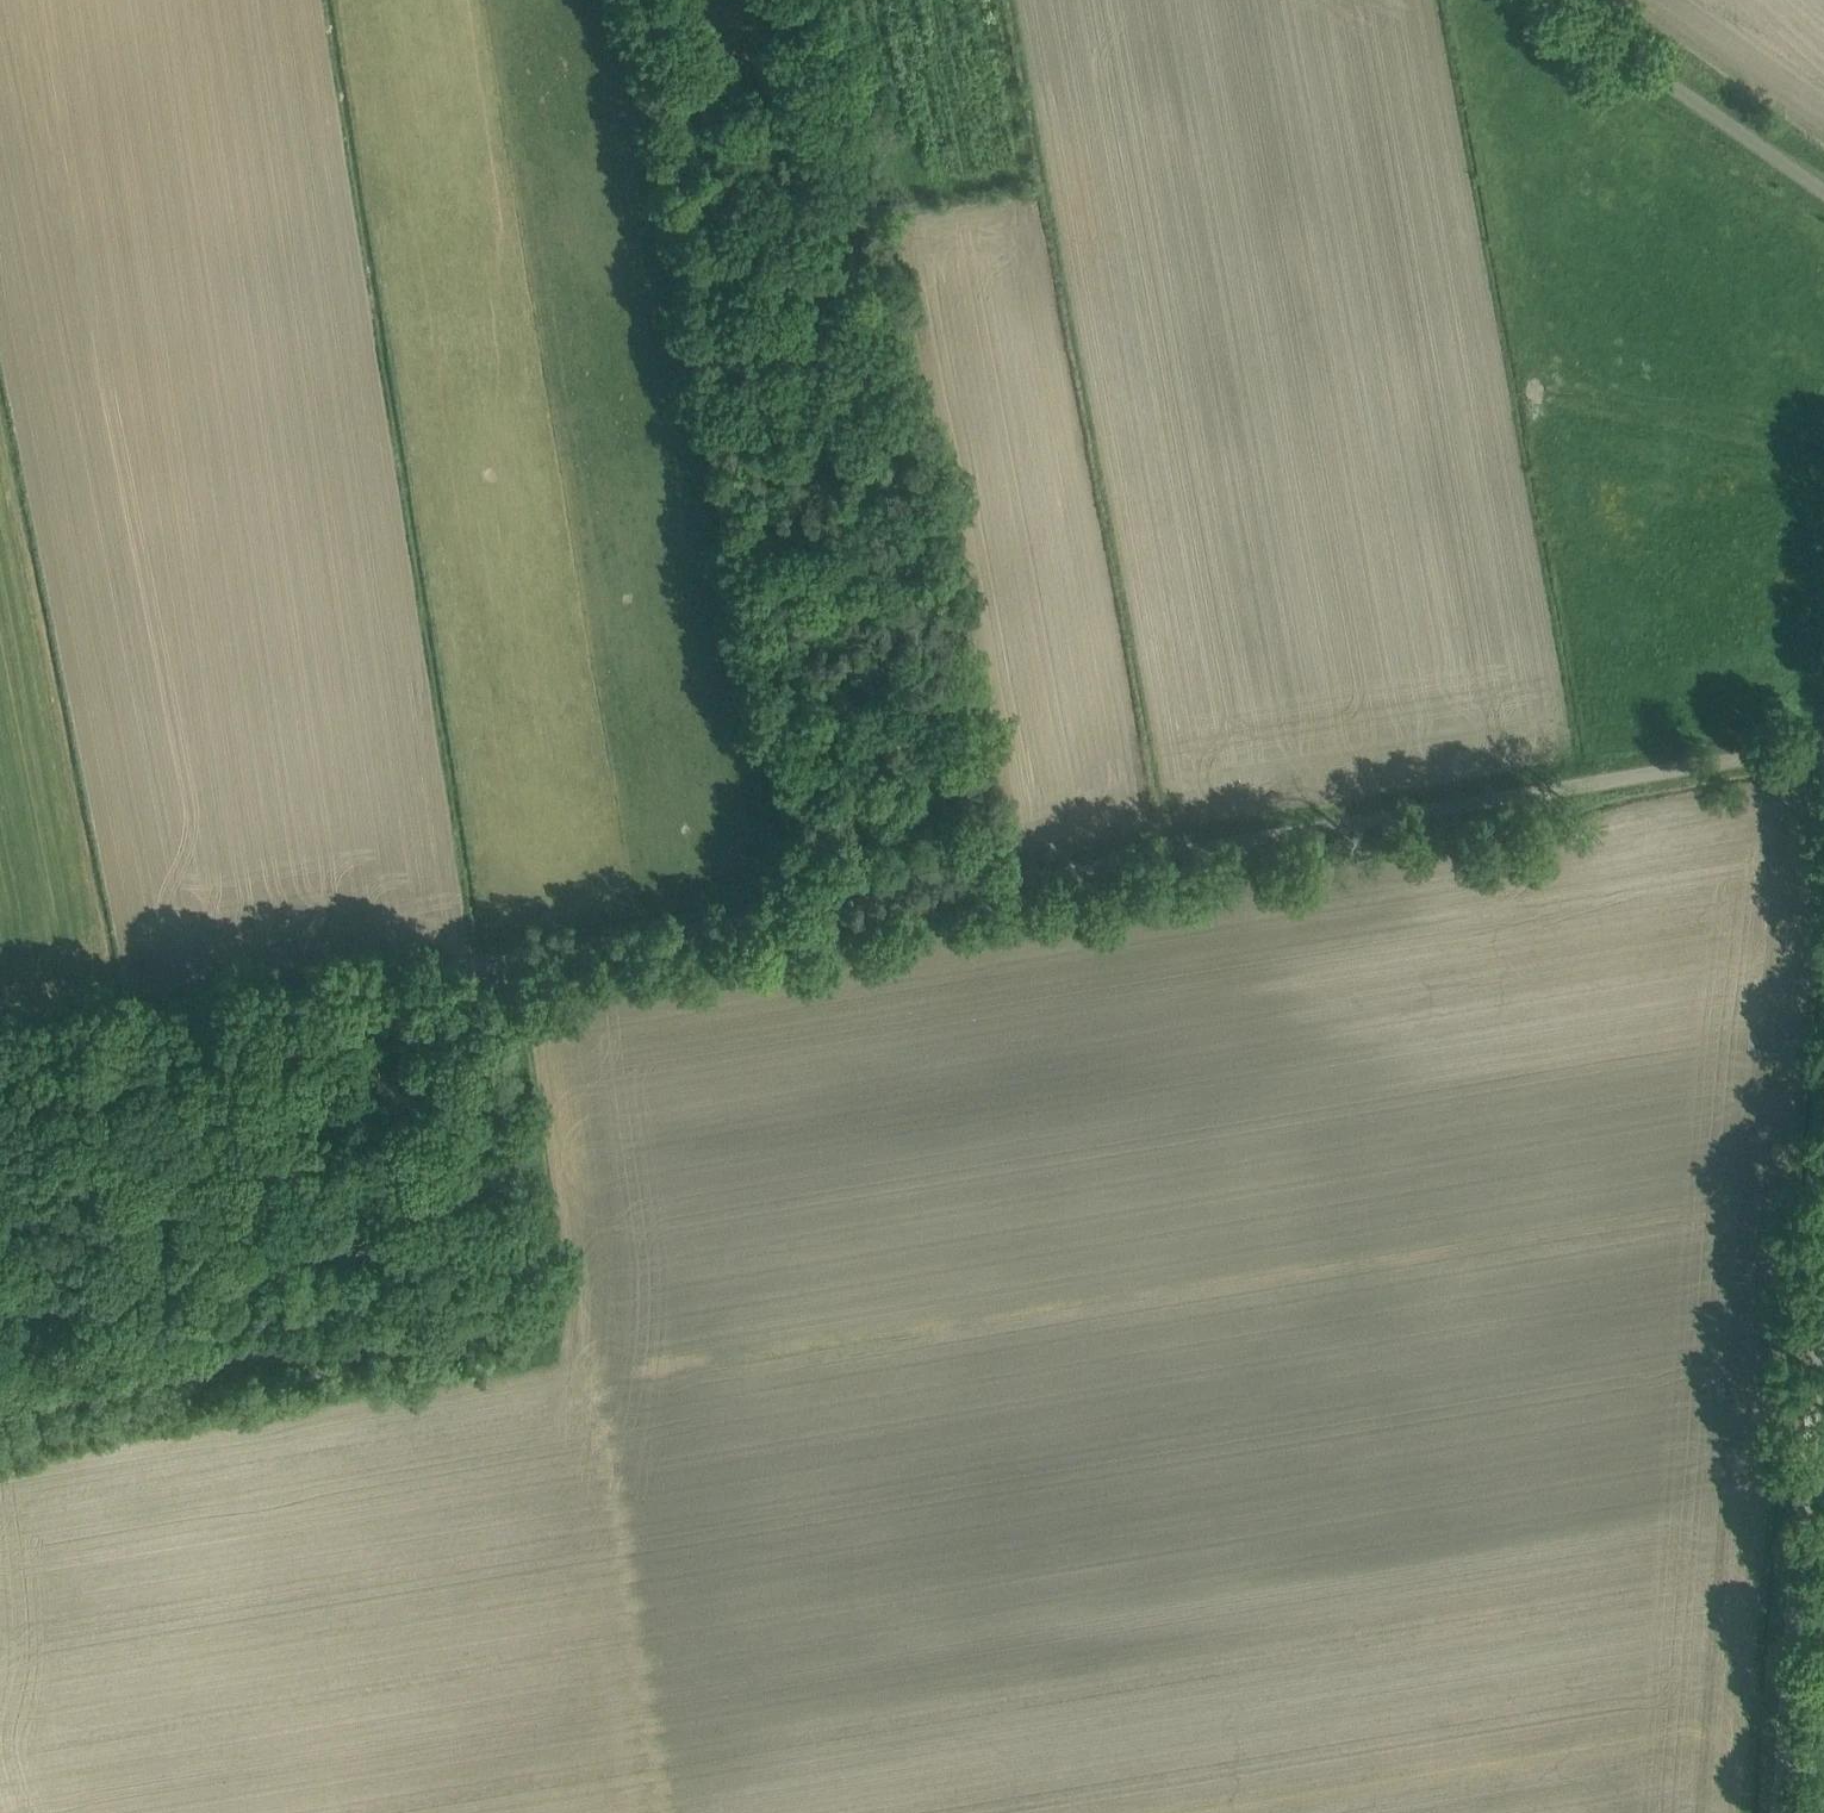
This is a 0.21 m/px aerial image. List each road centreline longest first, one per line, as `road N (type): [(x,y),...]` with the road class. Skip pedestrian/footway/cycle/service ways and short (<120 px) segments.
road 1 (unclassified): [(0,1045),(1823,746)]
road 2 (unclassified): [(1781,1812),(1823,1293)]
road 3 (unclassified): [(1823,189),(1554,0)]

